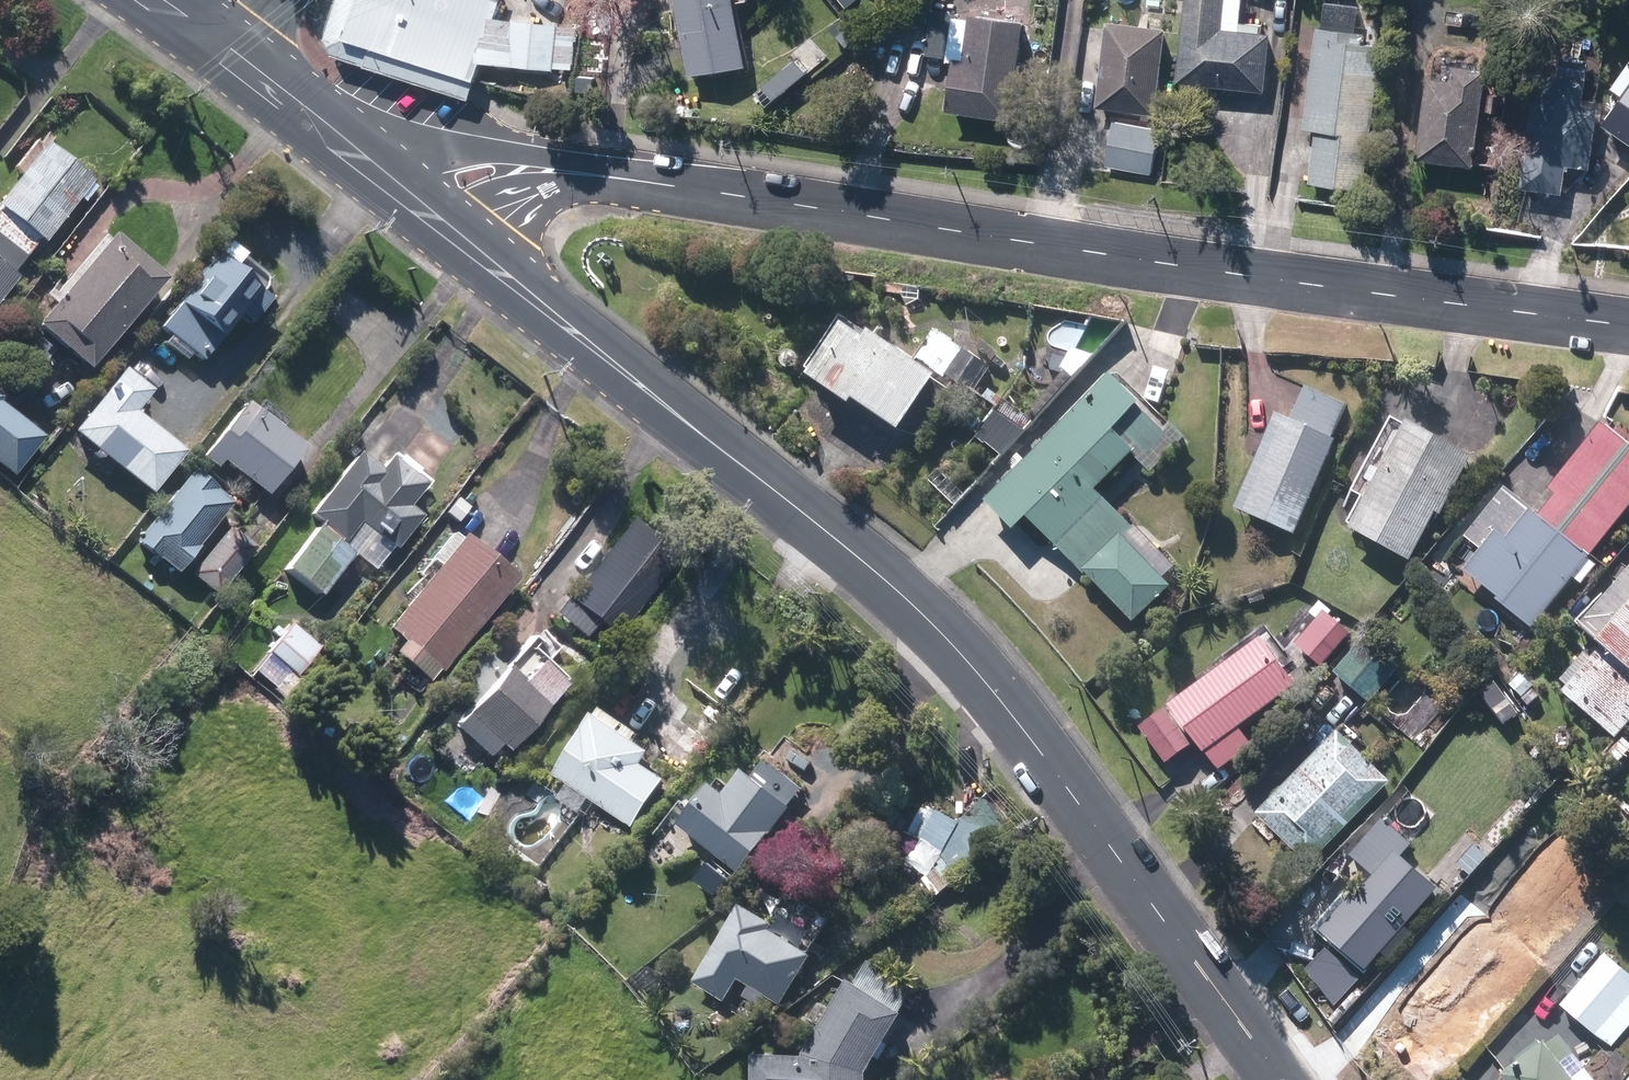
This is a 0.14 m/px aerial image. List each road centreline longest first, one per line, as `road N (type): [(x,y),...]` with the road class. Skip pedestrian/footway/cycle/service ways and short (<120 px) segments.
road 1 (tertiary): [(471,243),(968,661),(1278,1079)]
road 2 (residential): [(1628,325),(717,192)]
road 3 (residential): [(353,145),(501,151),(717,192)]
road 4 (residential): [(717,192),(601,188),(528,196),(471,243)]
road 5 (tertiary): [(353,145),(471,243)]
road 6 (tertiary): [(235,56),(353,145)]

